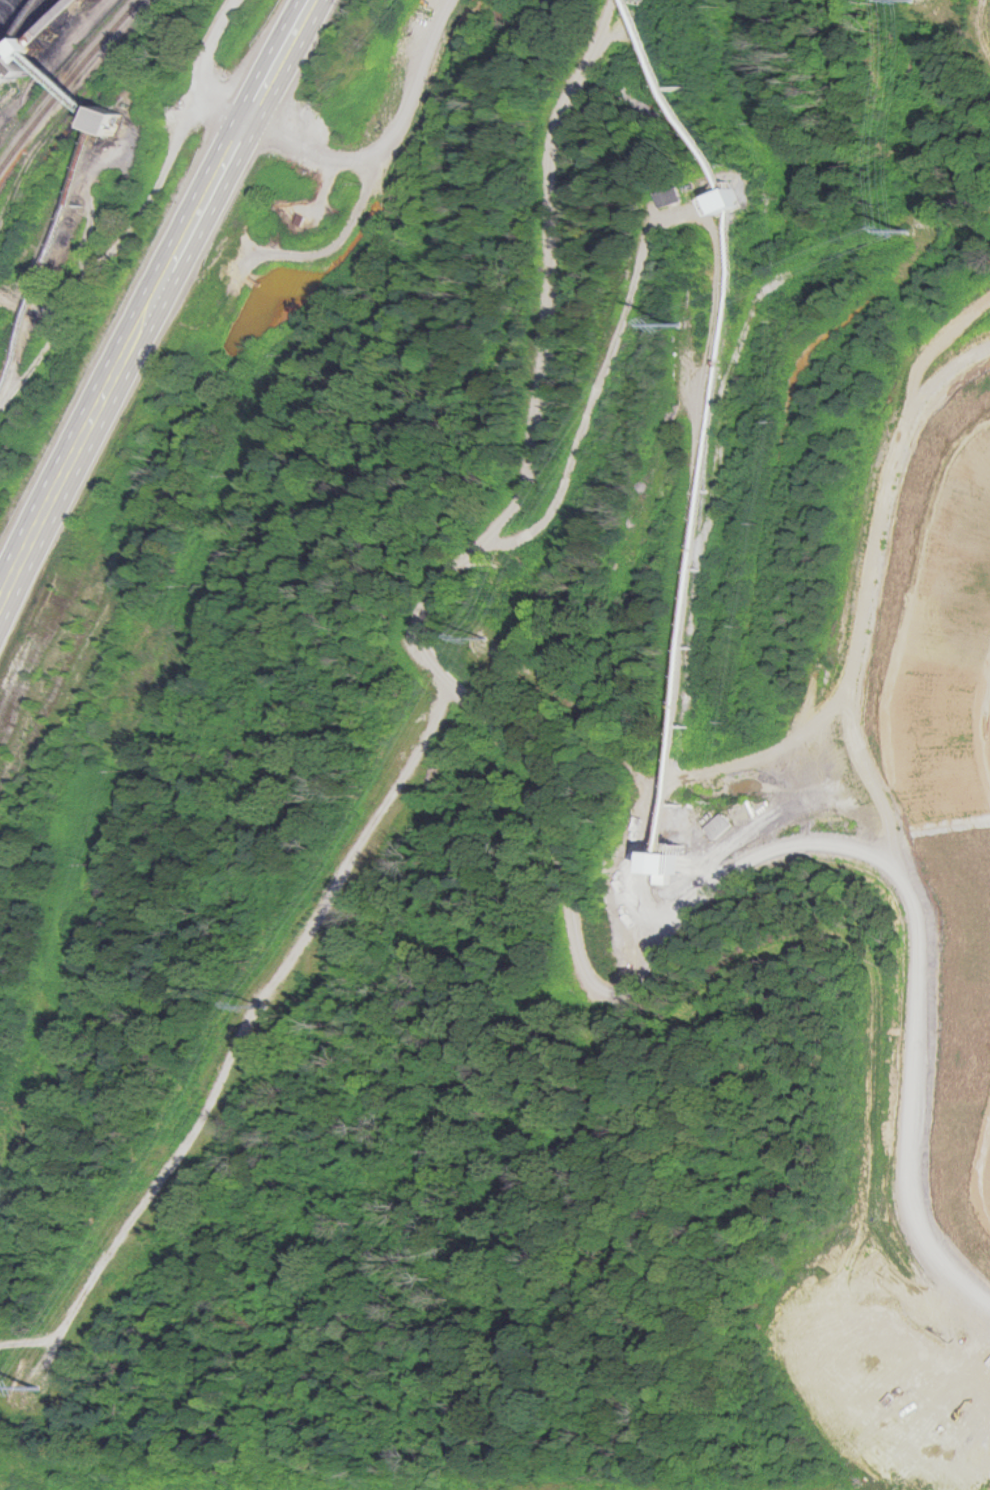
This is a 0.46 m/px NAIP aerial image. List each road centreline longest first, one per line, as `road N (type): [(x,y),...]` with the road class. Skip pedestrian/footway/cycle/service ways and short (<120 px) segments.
road 1 (trunk): [(0,595),(320,0)]

